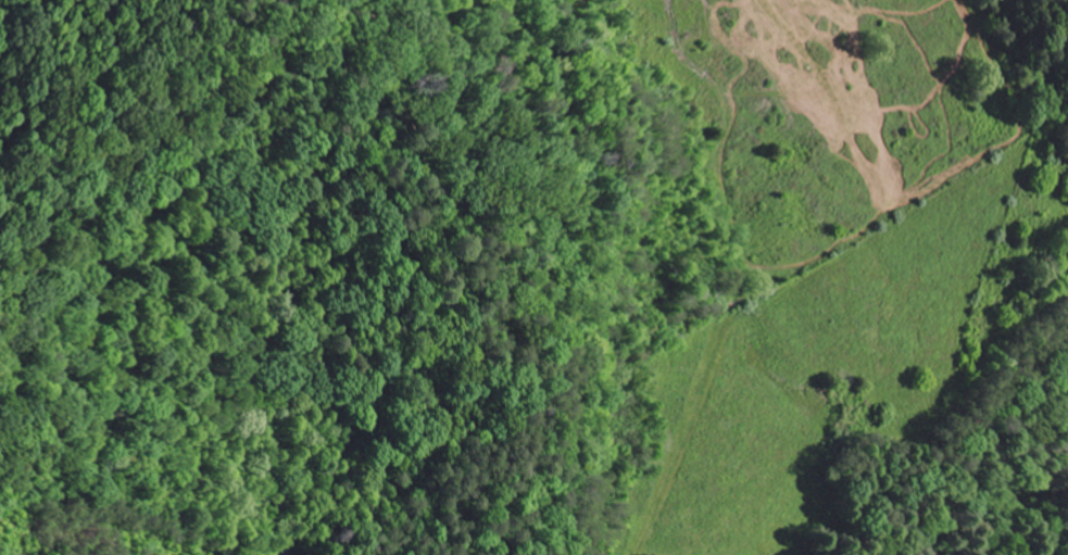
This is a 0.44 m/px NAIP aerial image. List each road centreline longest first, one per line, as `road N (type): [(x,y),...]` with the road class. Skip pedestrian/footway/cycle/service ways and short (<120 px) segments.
road 1 (residential): [(751,554),(838,501),(862,455),(921,66),(897,0)]

